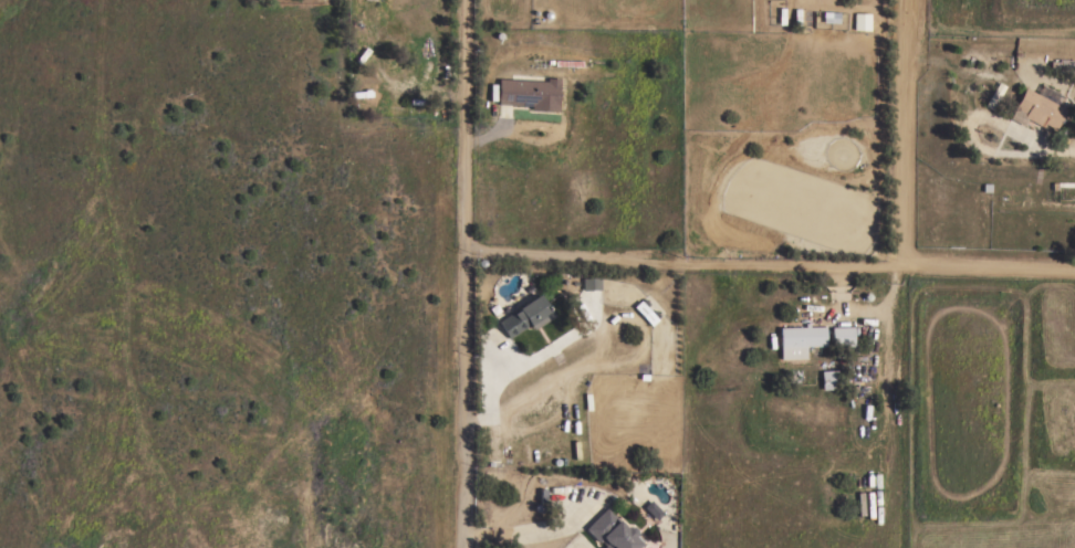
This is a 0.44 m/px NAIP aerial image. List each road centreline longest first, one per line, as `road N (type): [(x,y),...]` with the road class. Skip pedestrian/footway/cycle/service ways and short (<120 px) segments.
road 1 (residential): [(458,547),(461,0)]
road 2 (residential): [(905,265),(906,0)]

